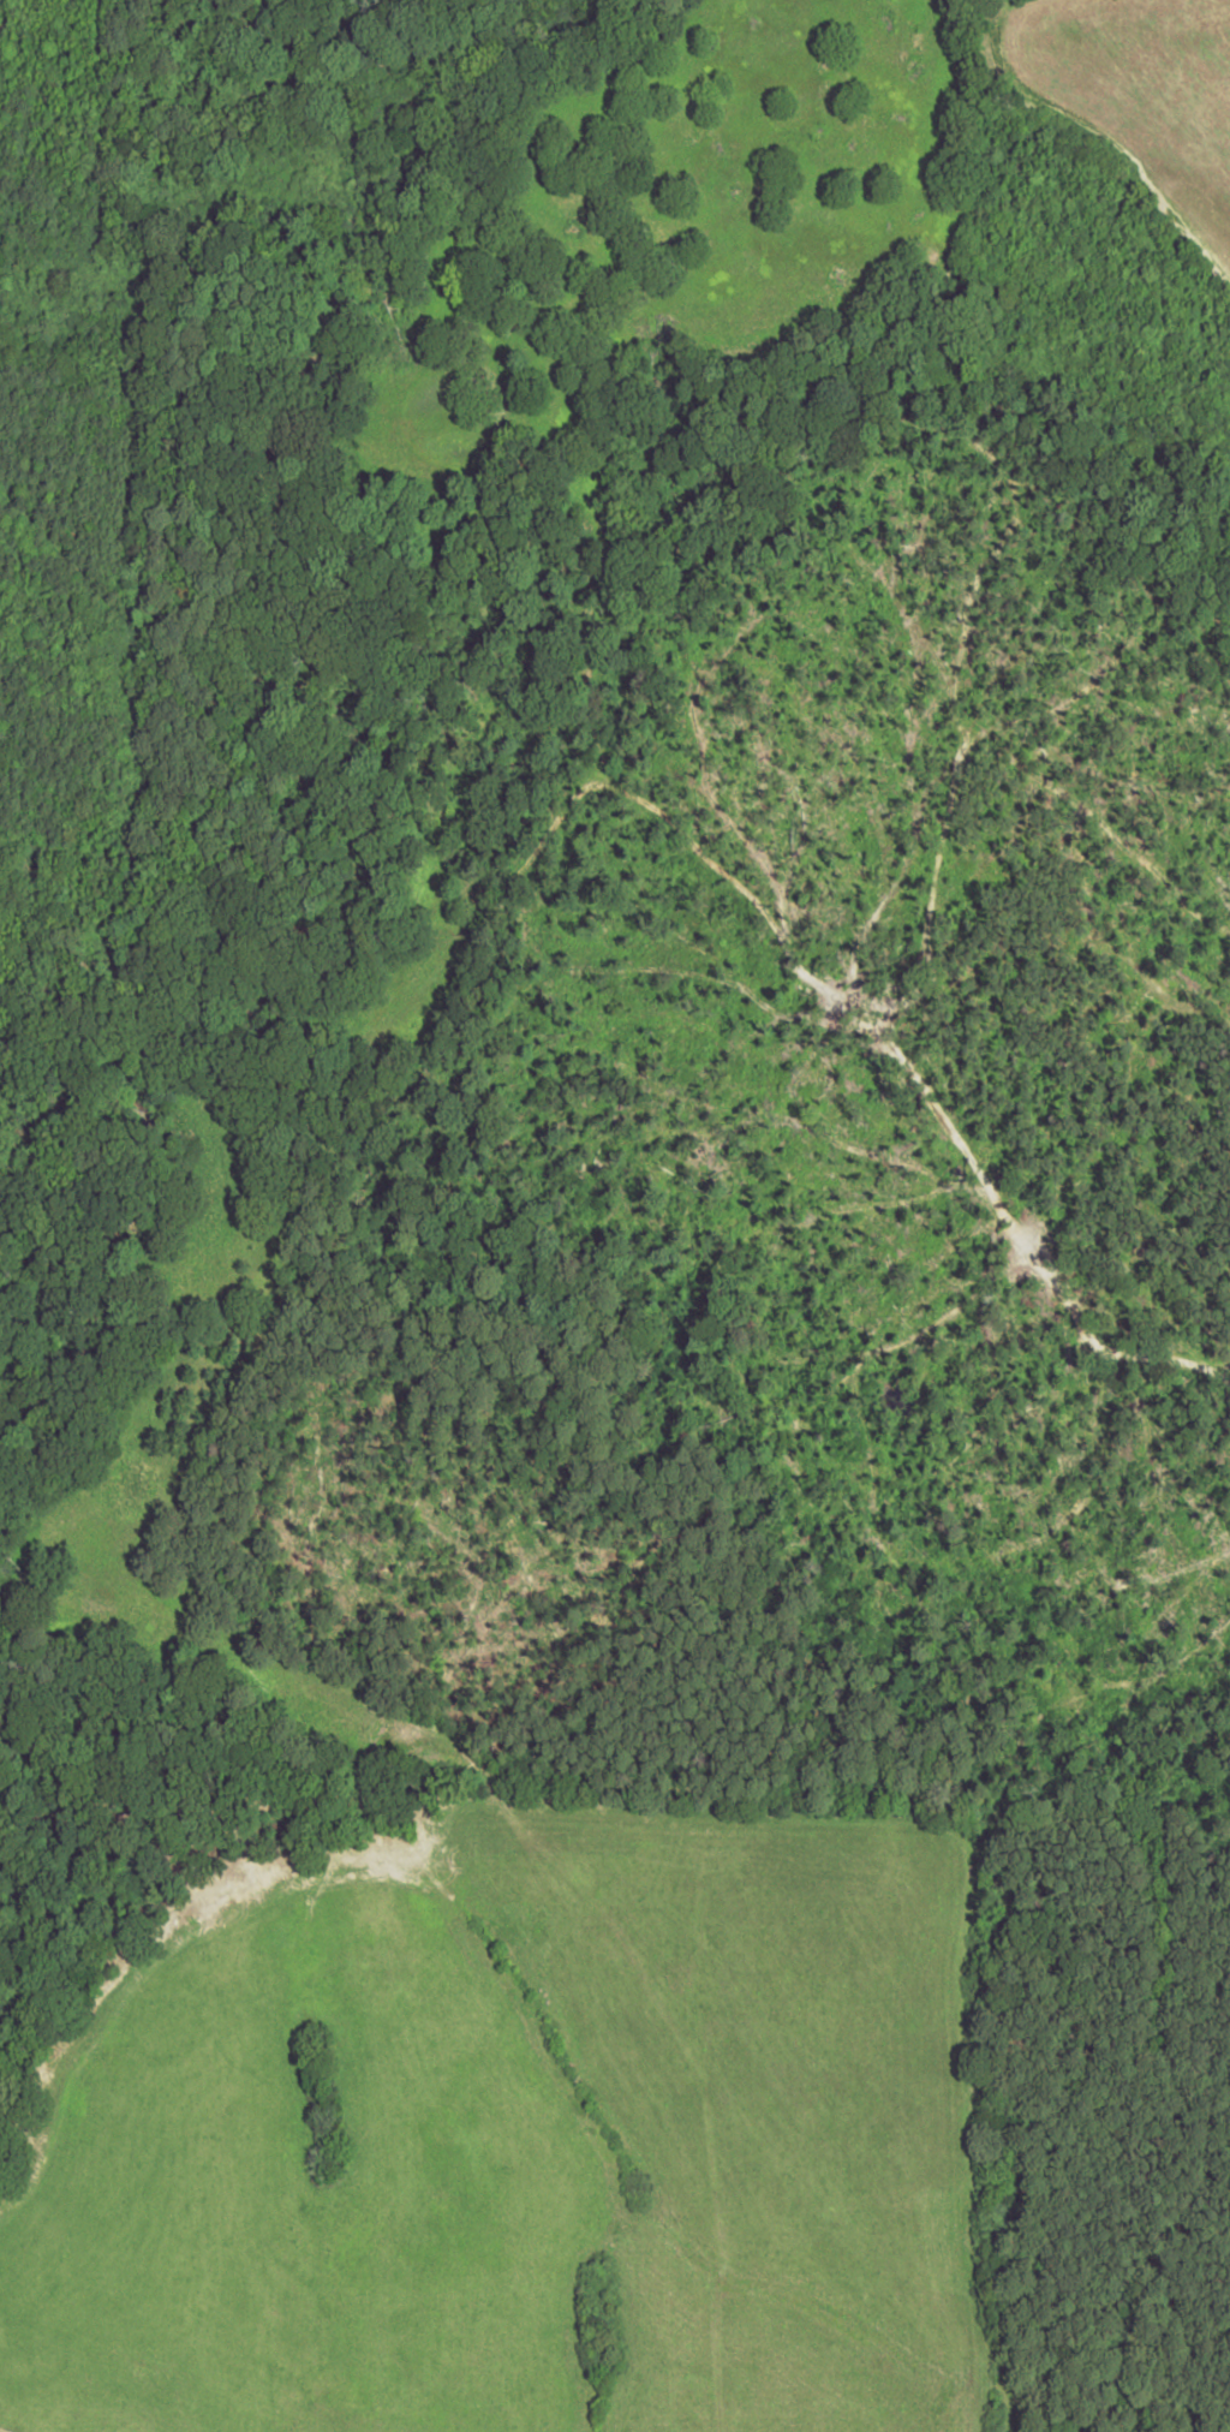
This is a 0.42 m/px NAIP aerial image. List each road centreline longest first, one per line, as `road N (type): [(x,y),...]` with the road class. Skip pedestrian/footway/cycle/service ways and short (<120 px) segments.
road 1 (residential): [(1229,1414),(1063,1358),(991,1358),(943,1394),(895,1472),(913,1646),(955,1796),(1134,2073),(1152,2205),(1063,2379),(1062,2431)]

